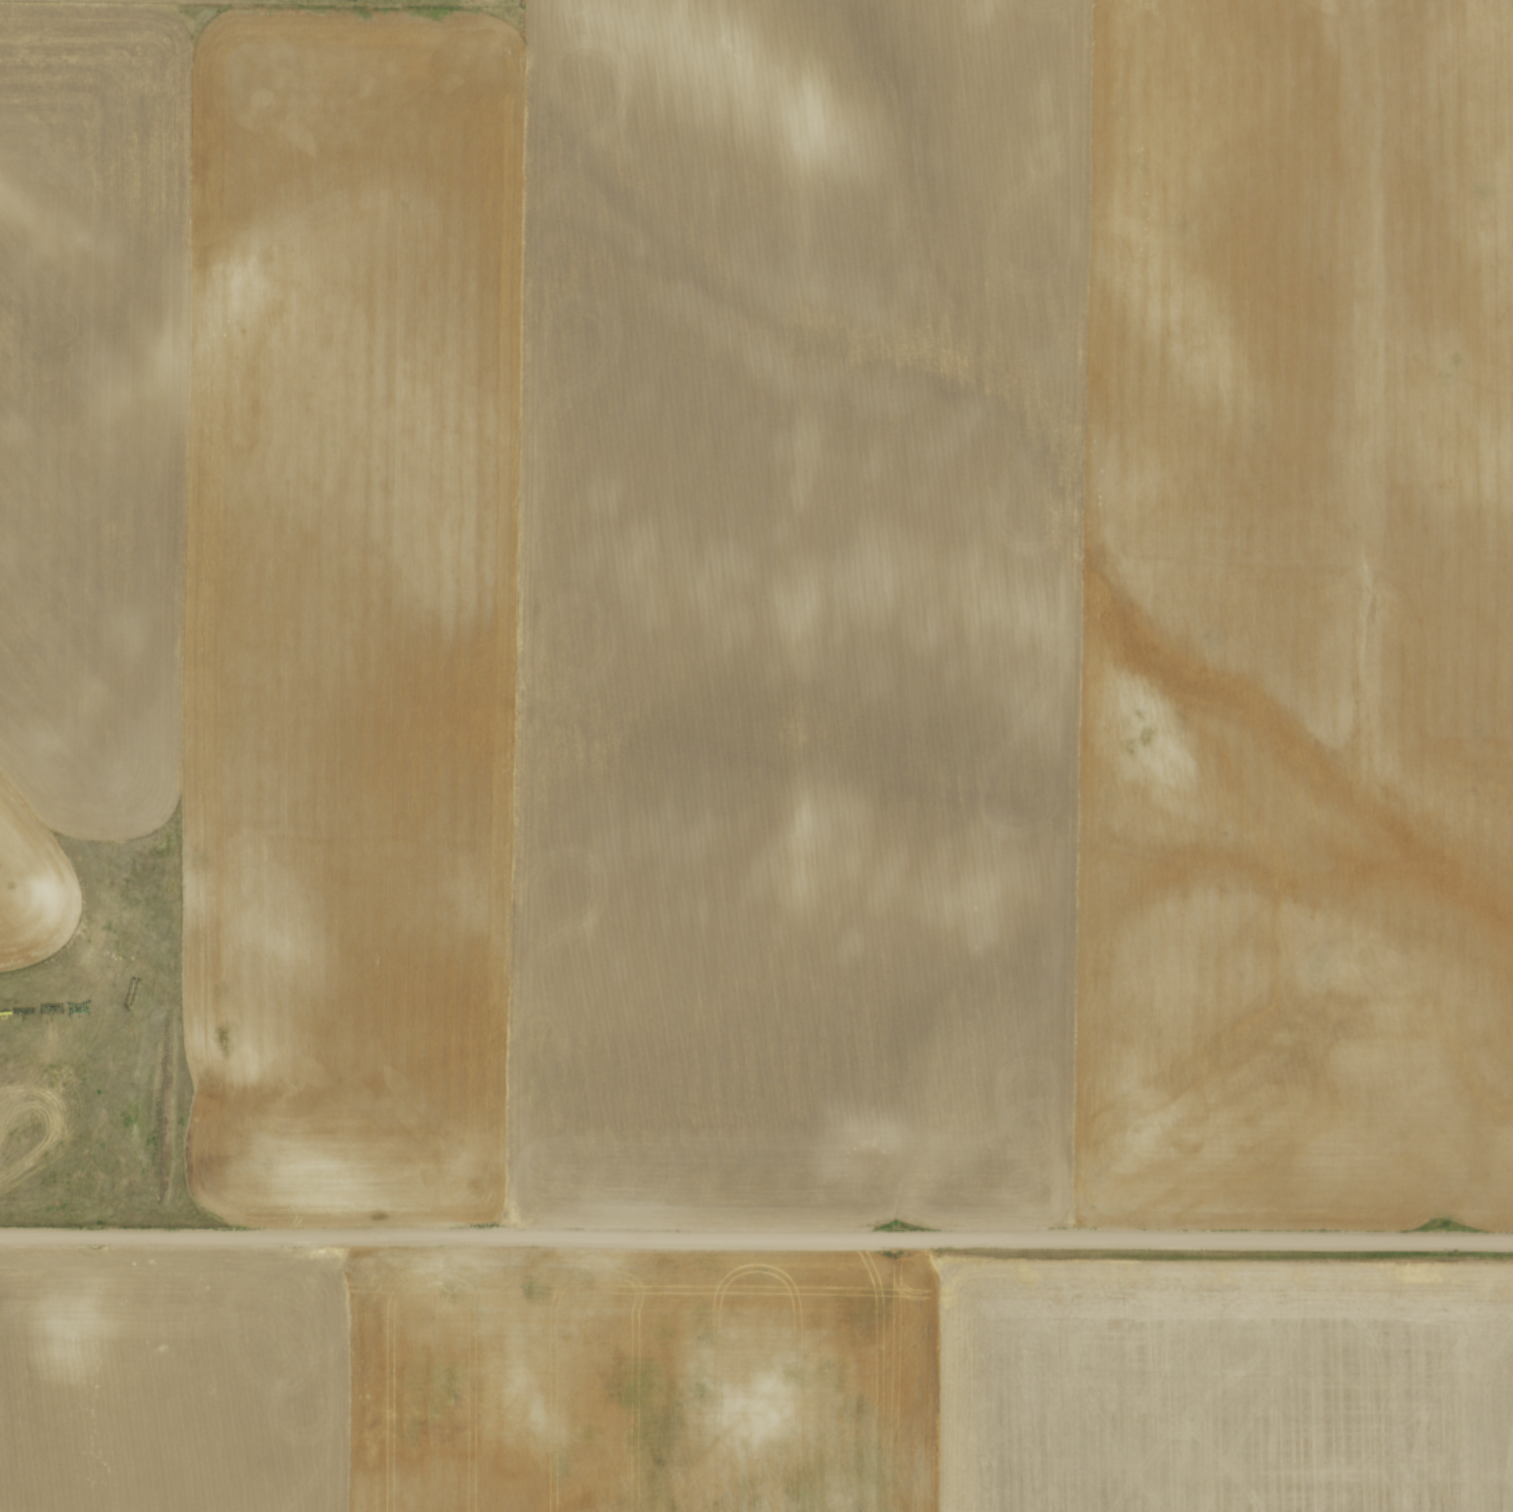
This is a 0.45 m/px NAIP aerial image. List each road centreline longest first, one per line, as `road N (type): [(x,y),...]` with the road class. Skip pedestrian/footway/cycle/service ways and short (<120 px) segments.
road 1 (residential): [(0,1234),(1512,1240)]

